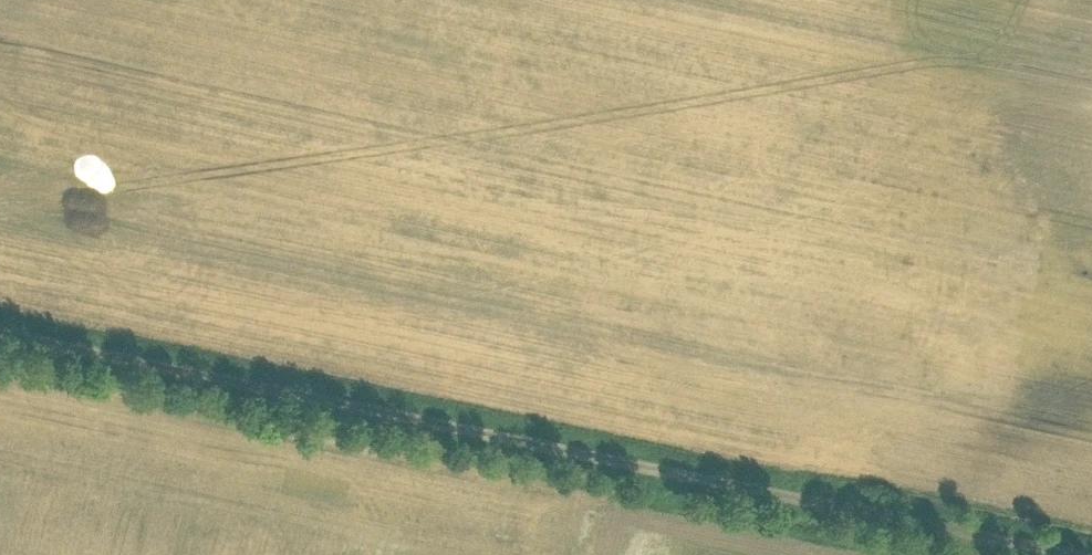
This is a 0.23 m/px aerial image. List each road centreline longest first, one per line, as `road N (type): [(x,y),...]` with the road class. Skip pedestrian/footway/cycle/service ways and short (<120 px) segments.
road 1 (unclassified): [(1091,552),(0,319)]

